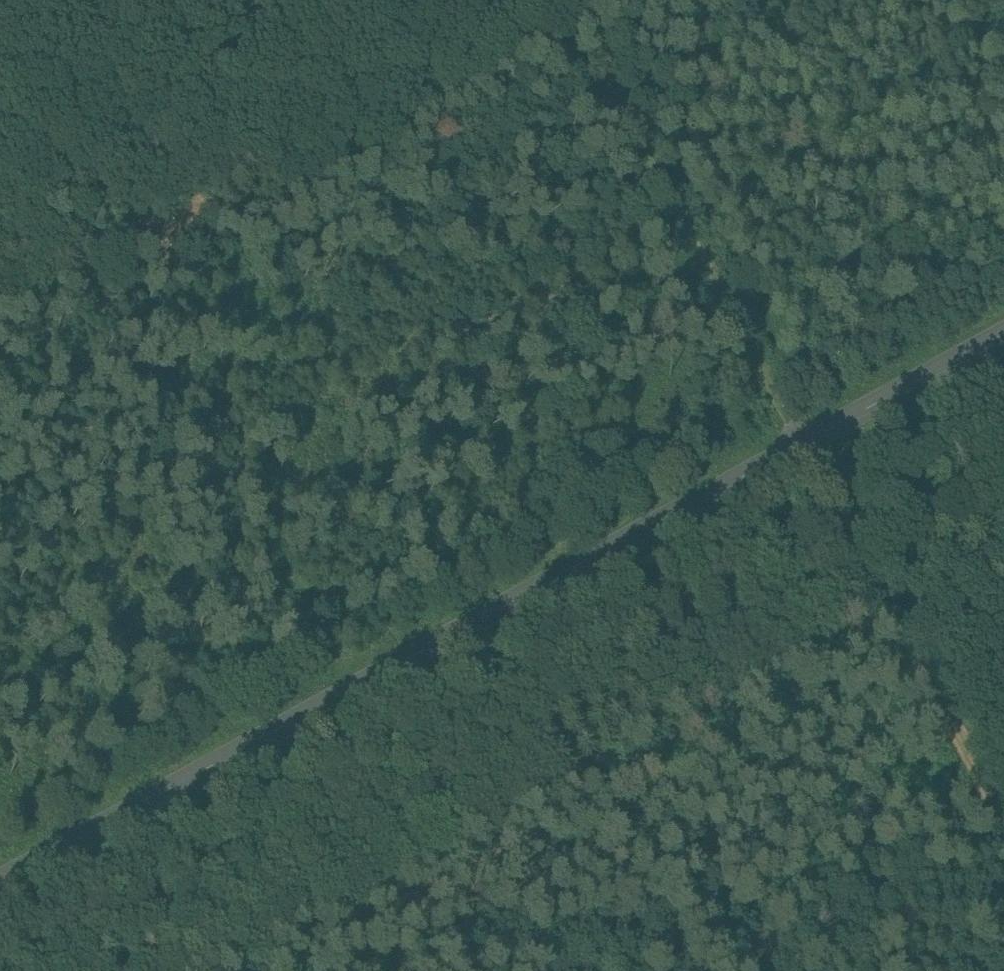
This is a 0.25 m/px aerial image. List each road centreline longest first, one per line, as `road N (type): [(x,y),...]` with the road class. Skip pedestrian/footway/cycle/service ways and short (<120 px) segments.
road 1 (secondary): [(0,877),(1003,331)]
road 2 (track): [(562,0),(1003,811)]

